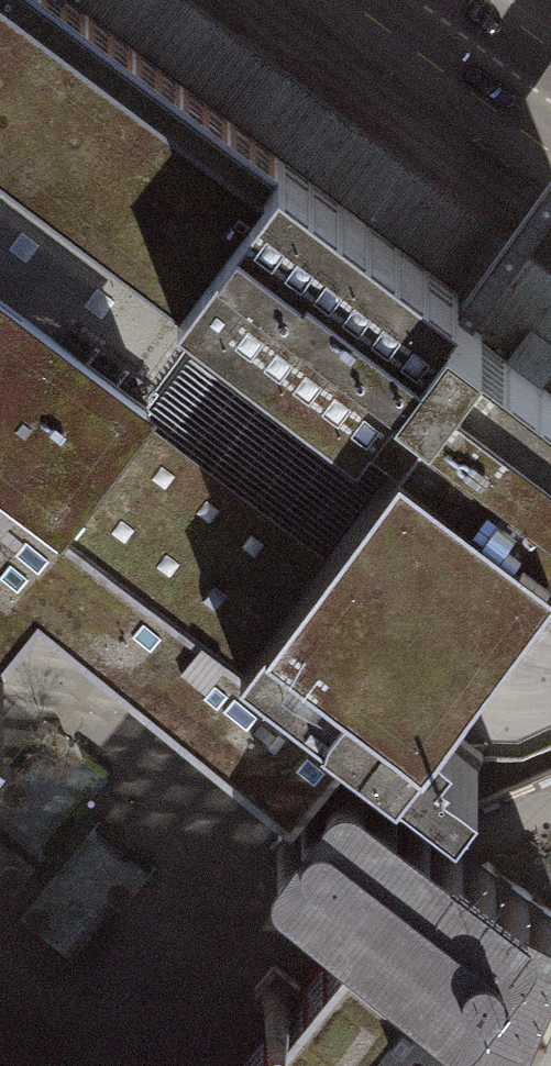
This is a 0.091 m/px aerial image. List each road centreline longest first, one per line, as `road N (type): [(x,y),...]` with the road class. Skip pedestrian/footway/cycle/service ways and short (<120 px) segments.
road 1 (tertiary): [(550,102),(417,0)]

